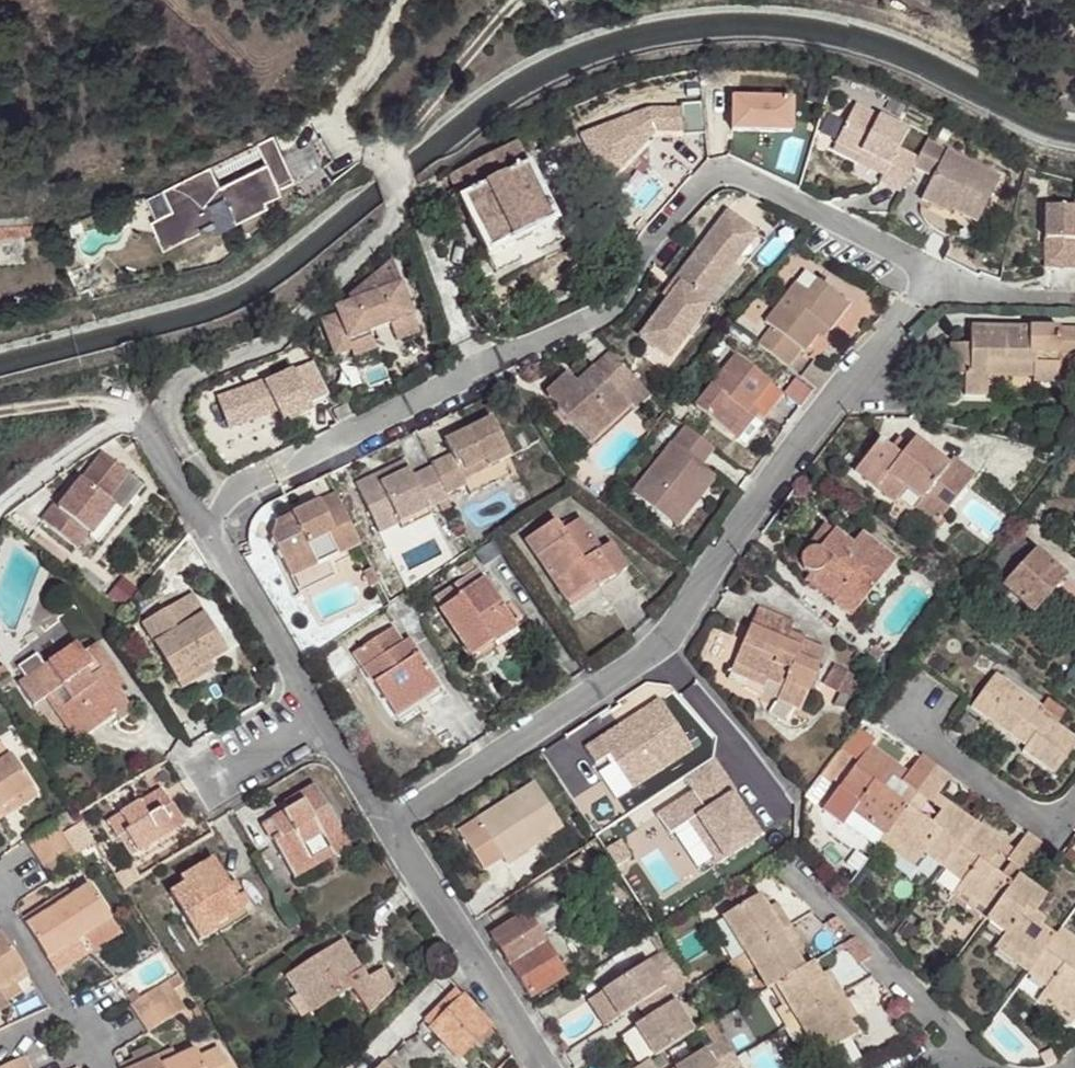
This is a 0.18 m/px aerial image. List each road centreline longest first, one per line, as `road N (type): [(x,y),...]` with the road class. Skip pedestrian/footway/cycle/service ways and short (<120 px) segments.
road 1 (residential): [(933,272),(716,175),(576,331),(217,514)]
road 2 (residential): [(933,272),(765,493),(670,641),(391,827)]
road 3 (residential): [(388,163),(401,193),(396,217),(355,274),(263,350),(186,381),(173,398),(173,418),(217,514)]
road 4 (residential): [(217,514),(391,827)]
road 5 (residential): [(391,827),(540,1067)]
road 6 (track): [(0,507),(80,445),(128,426),(146,433),(217,514)]
road 7 (residential): [(797,866),(978,1067)]
road 8 (residential): [(0,905),(91,1067)]
road 9 (track): [(0,415),(101,403),(117,405),(146,433)]
road 10 (residential): [(1074,298),(981,292),(933,272)]

